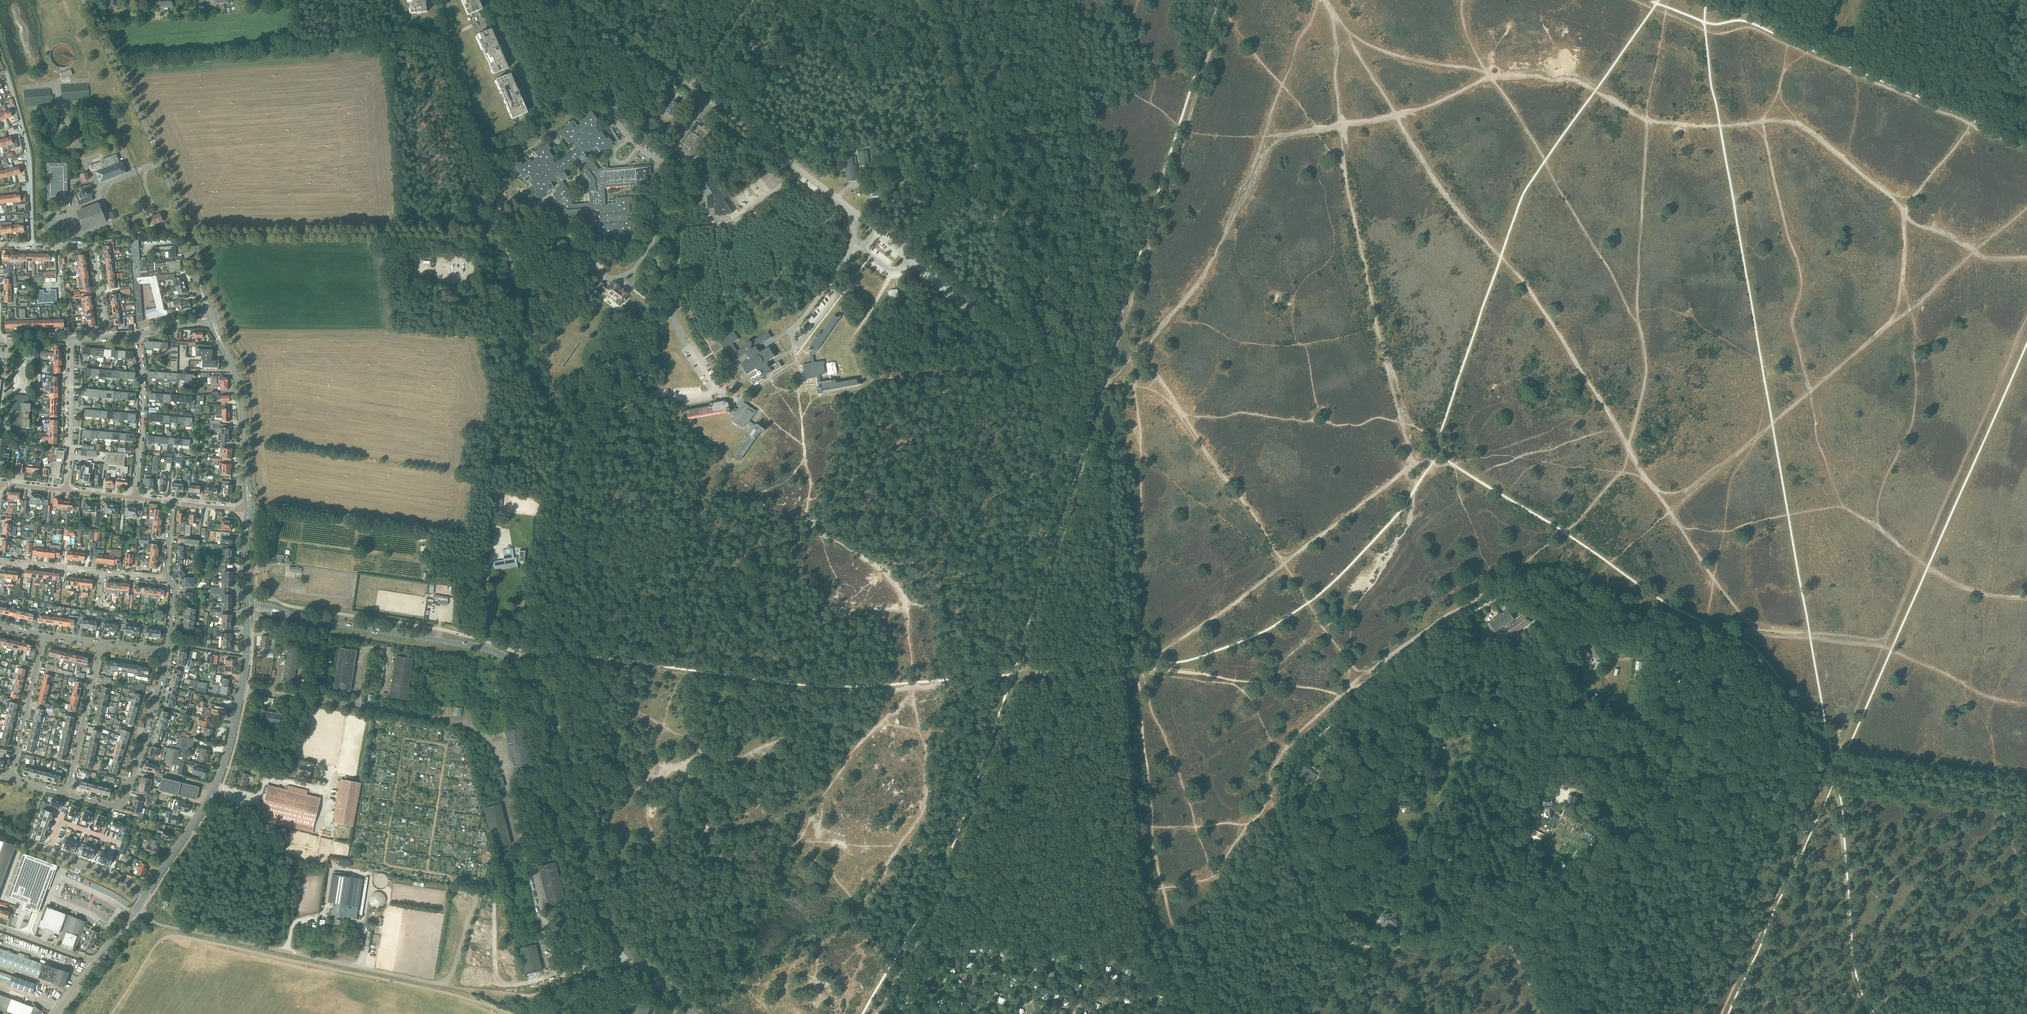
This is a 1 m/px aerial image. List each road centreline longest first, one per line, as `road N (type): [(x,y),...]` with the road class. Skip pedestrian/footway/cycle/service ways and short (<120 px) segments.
road 1 (secondary): [(692,1013),(624,949),(594,904),(545,721),(520,669),(471,645),(247,610)]
road 2 (track): [(242,689),(463,725),(481,735),(504,775),(531,891),(552,938),(584,966),(626,952)]
road 3 (track): [(1397,941),(1332,926),(1286,821),(1286,791),(1299,749),(1473,611)]
road 4 (unclassified): [(138,906),(157,924),(435,983),(451,975),(476,903),(451,890),(450,876)]
road 5 (track): [(508,1013),(451,994),(175,937),(155,946),(112,1013)]
road 6 (track): [(1030,348),(927,0)]
road 7 (unclassified): [(2026,794),(1687,755)]
road 8 (secondary): [(211,315),(156,149),(85,0)]
road 9 (tertiary): [(145,896),(216,787),(246,665),(247,610)]
road 10 (track): [(450,234),(189,236)]
road 11 (unclassified): [(652,245),(635,268),(609,278),(551,208),(540,207),(501,233),(476,234)]
road 12 (track): [(482,881),(385,864),(402,738)]
road 13 (track): [(435,983),(528,995),(639,965)]
road 14 (track): [(370,733),(446,747),(426,872)]
road 15 (secondary): [(249,506),(238,379),(211,315)]
road 16 (residential): [(106,337),(94,245),(0,247)]
road 17 (unclassified): [(857,215),(710,103)]
road 18 (track): [(2026,775),(1847,749)]
road 19 (unclassified): [(710,103),(571,0)]
road 20 (residential): [(166,577),(0,561)]
road 21 (unclassified): [(719,392),(681,334),(652,245)]
road 22 (residential): [(139,498),(136,336)]
road 23 (unclassified): [(652,245),(651,186),(710,103)]
road 24 (tertiary): [(145,896),(0,834)]
road 25 (residential): [(122,804),(167,653)]
road 26 (residential): [(67,794),(102,644)]
road 27 (residential): [(66,490),(71,339)]
road 28 (residential): [(45,634),(10,780)]
road 29 (track): [(379,711),(388,663),(381,647),(361,657),(353,707)]
road 30 (track): [(354,827),(485,848)]
road 31 (track): [(1585,743),(1490,733),(1457,746)]
road 32 (track): [(501,233),(537,349)]

